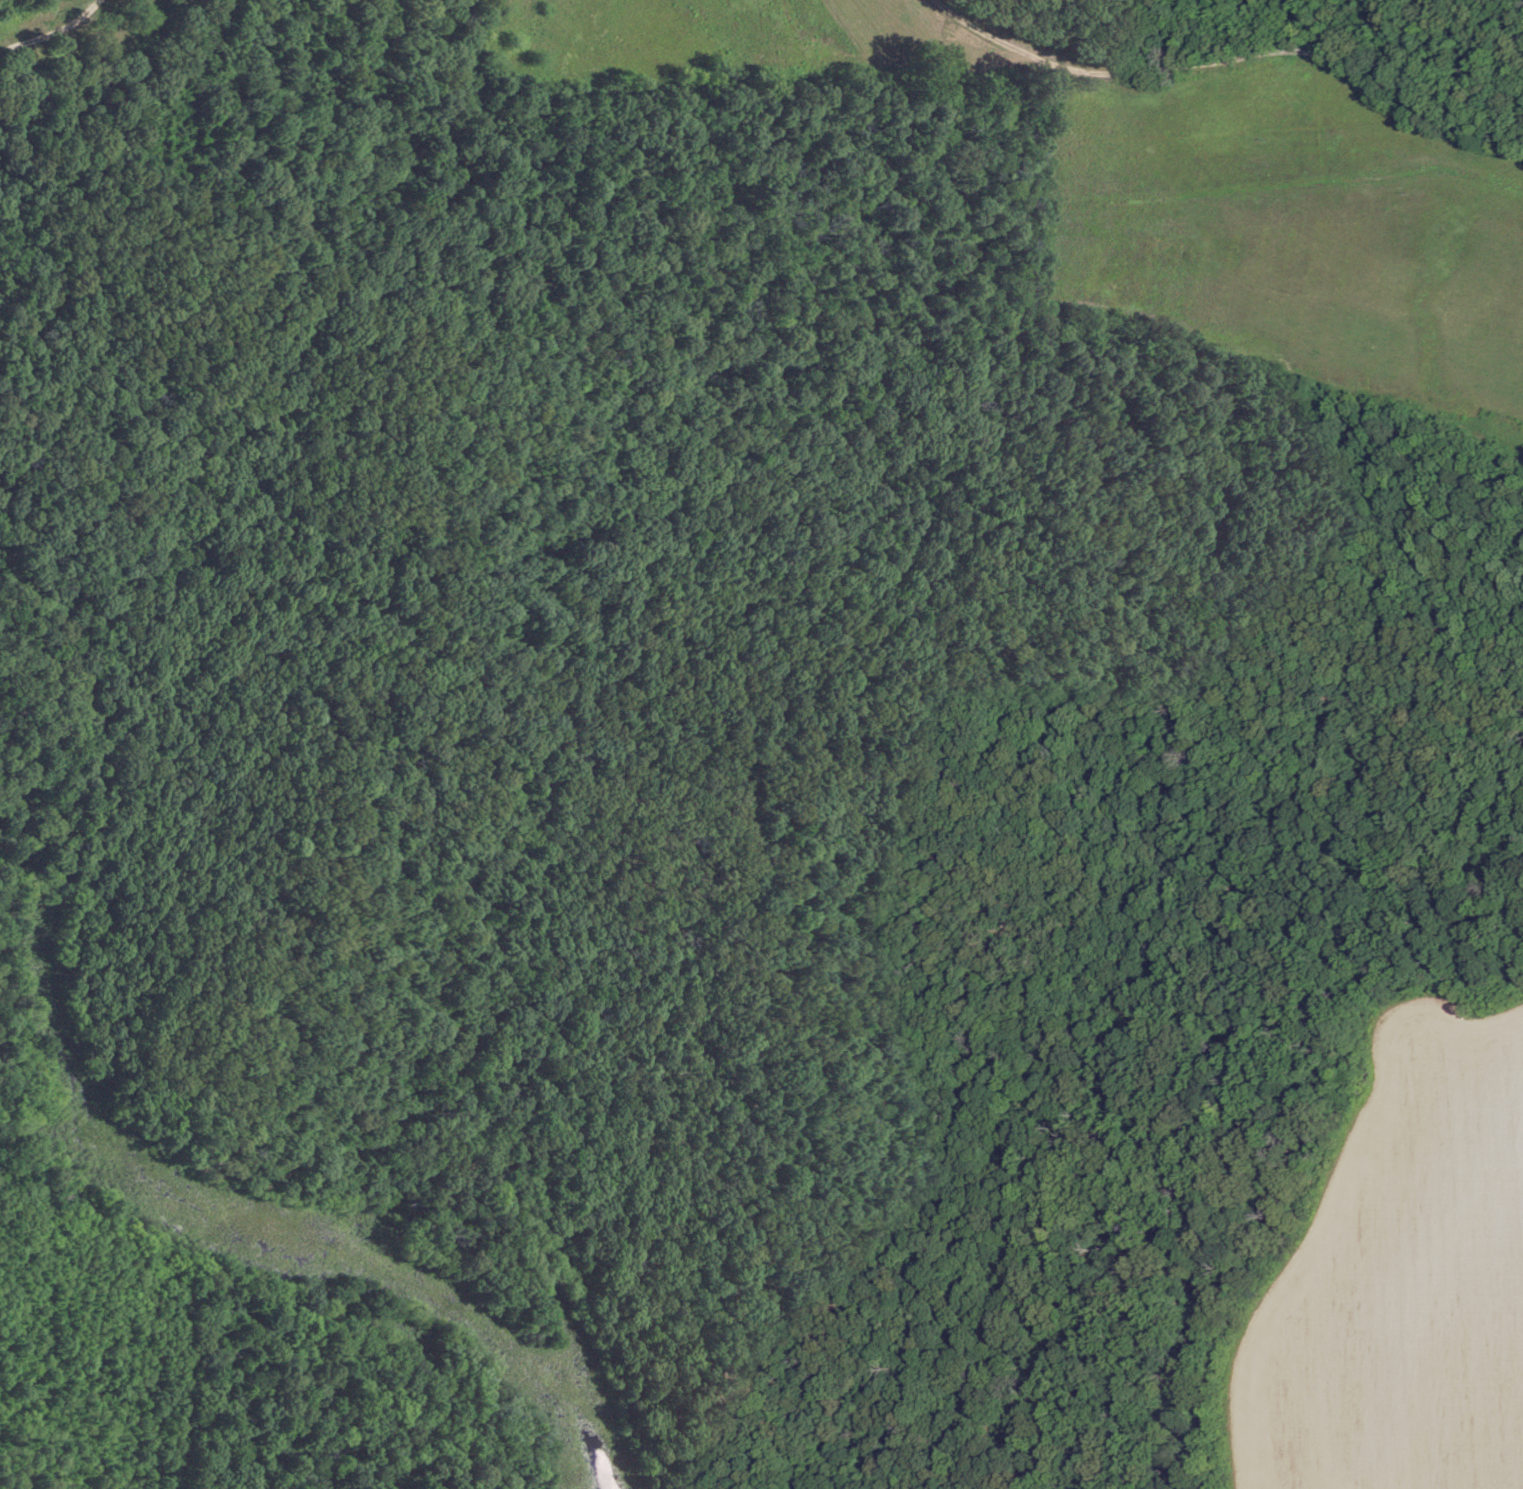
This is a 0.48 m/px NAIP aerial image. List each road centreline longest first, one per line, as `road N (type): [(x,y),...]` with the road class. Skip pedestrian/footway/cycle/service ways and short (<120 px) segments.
road 1 (residential): [(931,0),(1018,54),(1069,69)]

